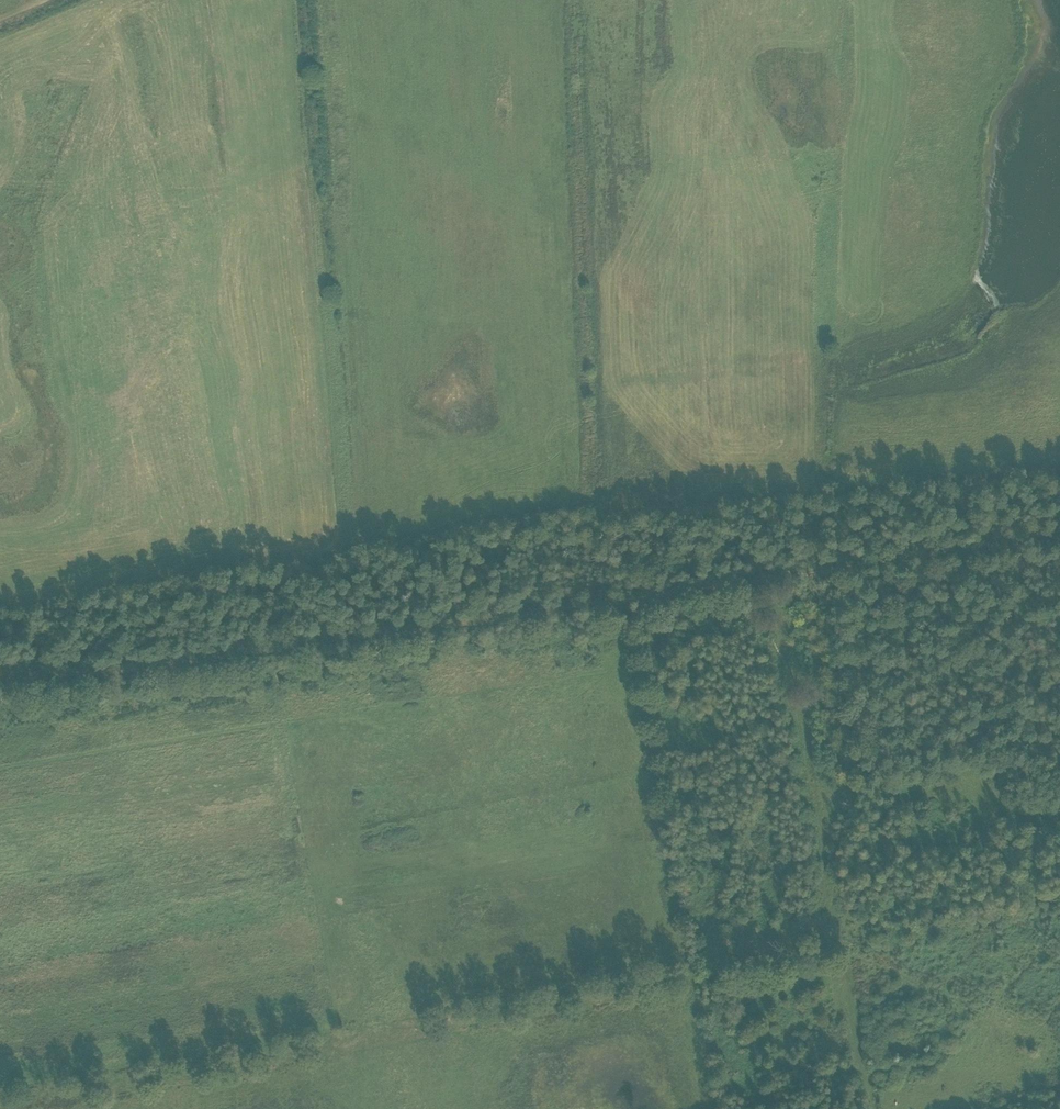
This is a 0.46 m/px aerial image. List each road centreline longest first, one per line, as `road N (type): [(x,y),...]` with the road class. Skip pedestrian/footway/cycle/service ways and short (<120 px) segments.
road 1 (track): [(1059,538),(162,666),(0,675)]

